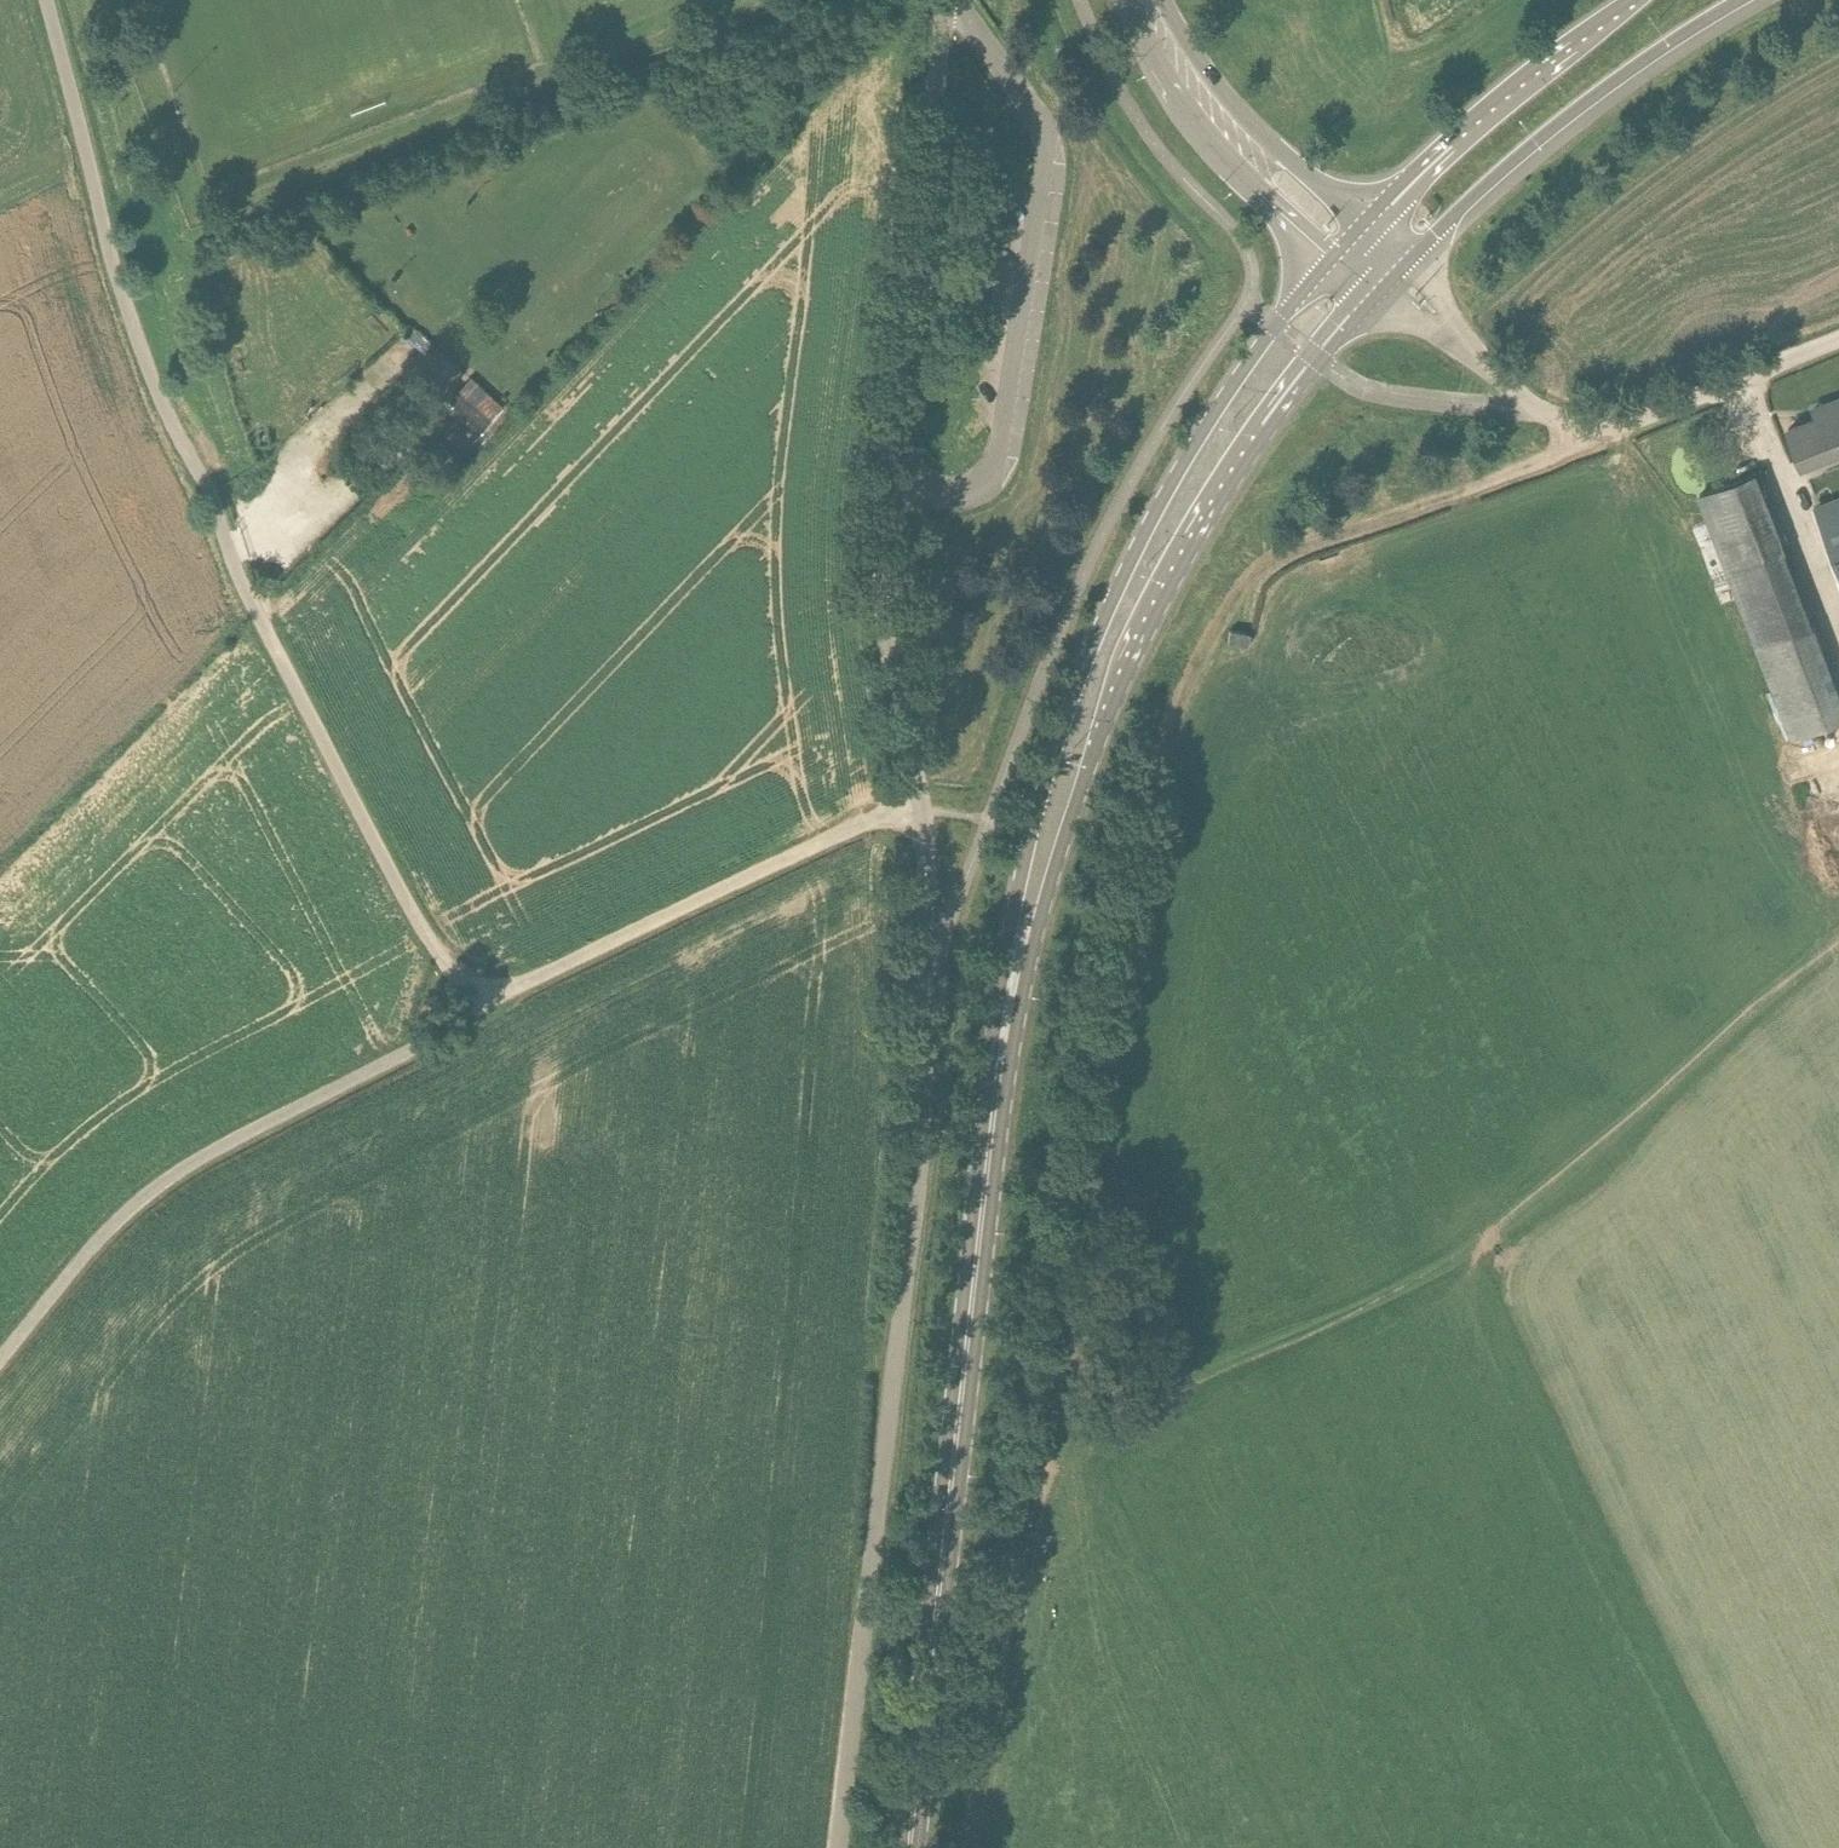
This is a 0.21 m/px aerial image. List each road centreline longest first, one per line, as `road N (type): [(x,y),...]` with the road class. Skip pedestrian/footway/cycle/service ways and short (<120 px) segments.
road 1 (primary): [(1333,259),(1235,386),(1176,481),(1114,601),(1055,749),(991,1030),(970,1324)]
road 2 (primary): [(970,1324),(1041,924),(1092,762),(1154,623),(1219,507),(1377,297)]
road 3 (unclassified): [(478,1010),(424,929),(262,617),(170,413),(115,260),(44,0)]
road 4 (unclassified): [(840,1847),(918,1170),(927,850),(920,803)]
road 5 (unclassified): [(920,803),(886,636),(881,547),(890,516),(917,483),(897,448),(894,415),(946,0)]
road 6 (unclassified): [(0,1362),(102,1239),(161,1186),(478,1010)]
road 7 (primary): [(910,1847),(970,1324)]
road 8 (unclassified): [(478,1010),(920,803)]
road 9 (unclassified): [(1838,342),(1633,420),(1584,427),(1537,409),(1452,332)]
road 10 (primary): [(1410,261),(1557,126),(1742,0)]
road 11 (primary): [(1632,0),(1539,64),(1365,224)]
road 12 (tertiary): [(1126,0),(1165,82),(1217,153),(1333,259)]
road 13 (tertiary): [(1365,224),(1231,101),(1166,0)]

